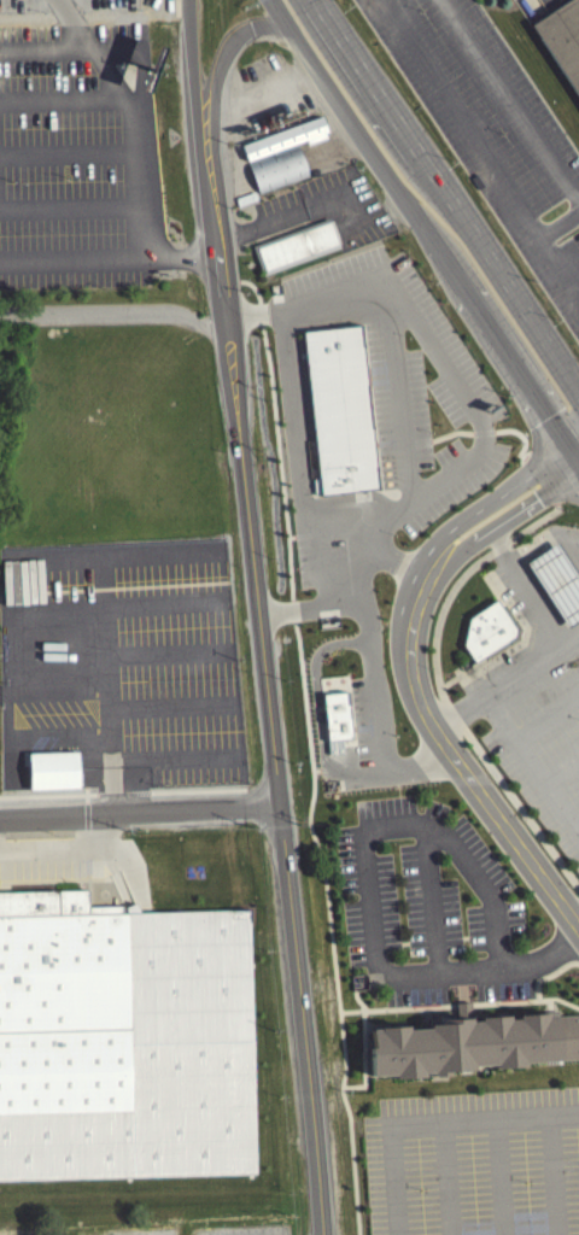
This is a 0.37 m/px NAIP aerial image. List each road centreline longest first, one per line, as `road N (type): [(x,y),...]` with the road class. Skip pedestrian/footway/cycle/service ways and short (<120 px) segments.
road 1 (tertiary): [(315,1234),(280,802),(207,148)]
road 2 (primary): [(282,0),(578,463)]
road 3 (primary): [(578,396),(311,0)]
road 4 (residential): [(439,560),(411,628),(422,708),(578,927)]
road 5 (residential): [(280,802),(0,814)]
road 6 (residential): [(0,322),(183,317),(229,341)]
road 7 (residential): [(578,445),(458,521),(445,533),(439,560)]
road 8 (tertiary): [(207,148),(234,37),(246,29),(300,27)]
road 9 (residential): [(439,560),(578,478)]
road 10 (tertiary): [(184,0),(194,105),(207,148)]

